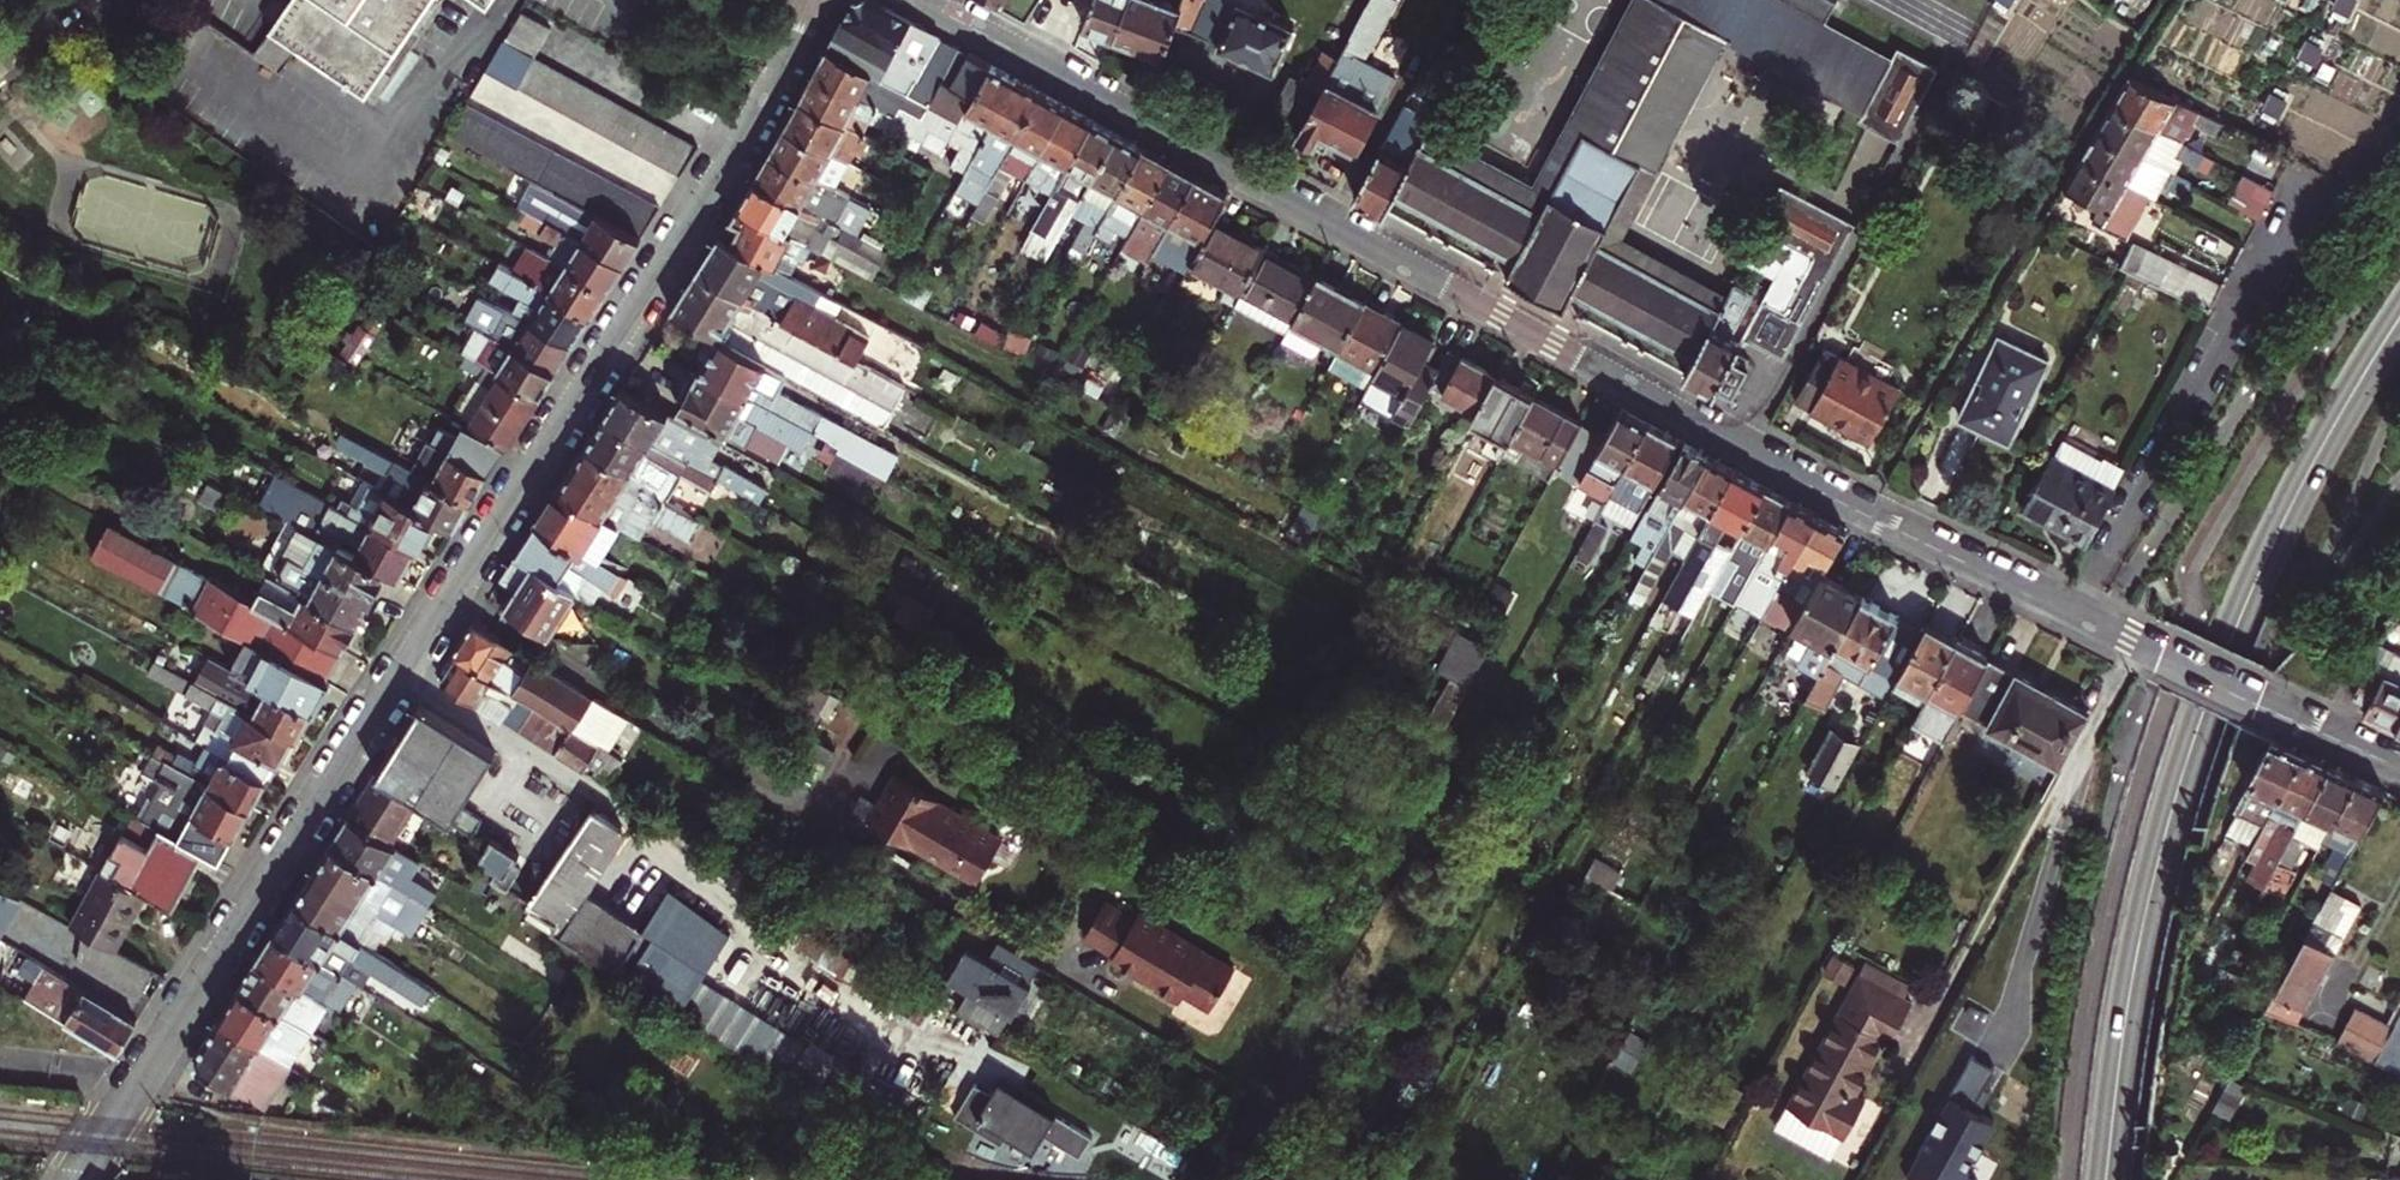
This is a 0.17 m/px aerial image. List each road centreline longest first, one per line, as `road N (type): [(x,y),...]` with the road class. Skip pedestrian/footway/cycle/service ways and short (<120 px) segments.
road 1 (residential): [(930,0),(1862,513),(2399,770)]
road 2 (tertiary): [(75,1179),(731,157),(812,0)]
road 3 (secondary): [(2399,321),(2277,534),(2212,686),(2134,961),(2105,1179)]

